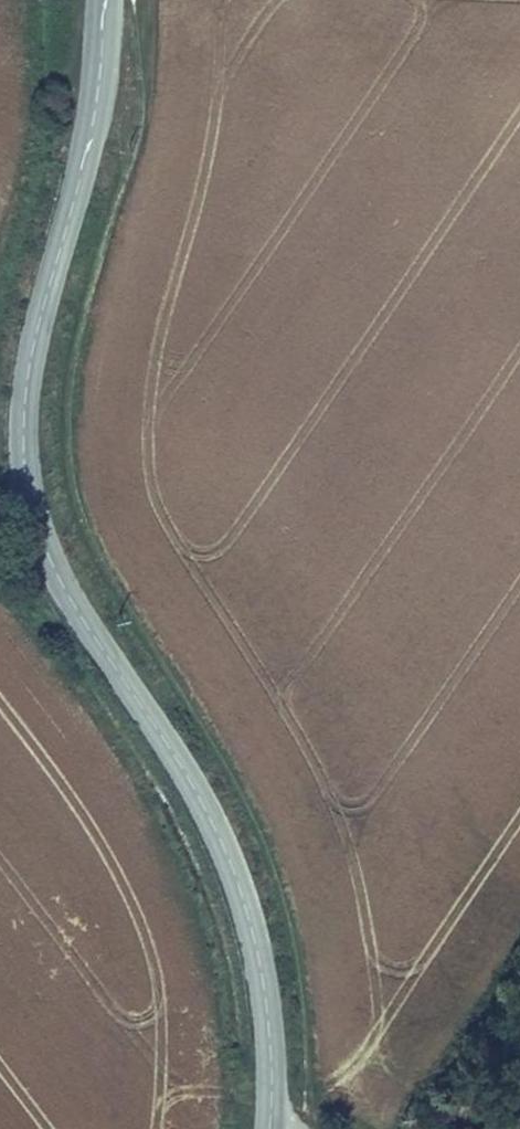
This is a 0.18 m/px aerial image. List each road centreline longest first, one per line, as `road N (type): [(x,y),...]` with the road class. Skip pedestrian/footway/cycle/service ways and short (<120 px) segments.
road 1 (tertiary): [(105,0),(94,114),(24,391),(22,464),(55,574),(216,832),(247,916),(269,1039),(269,1128)]

